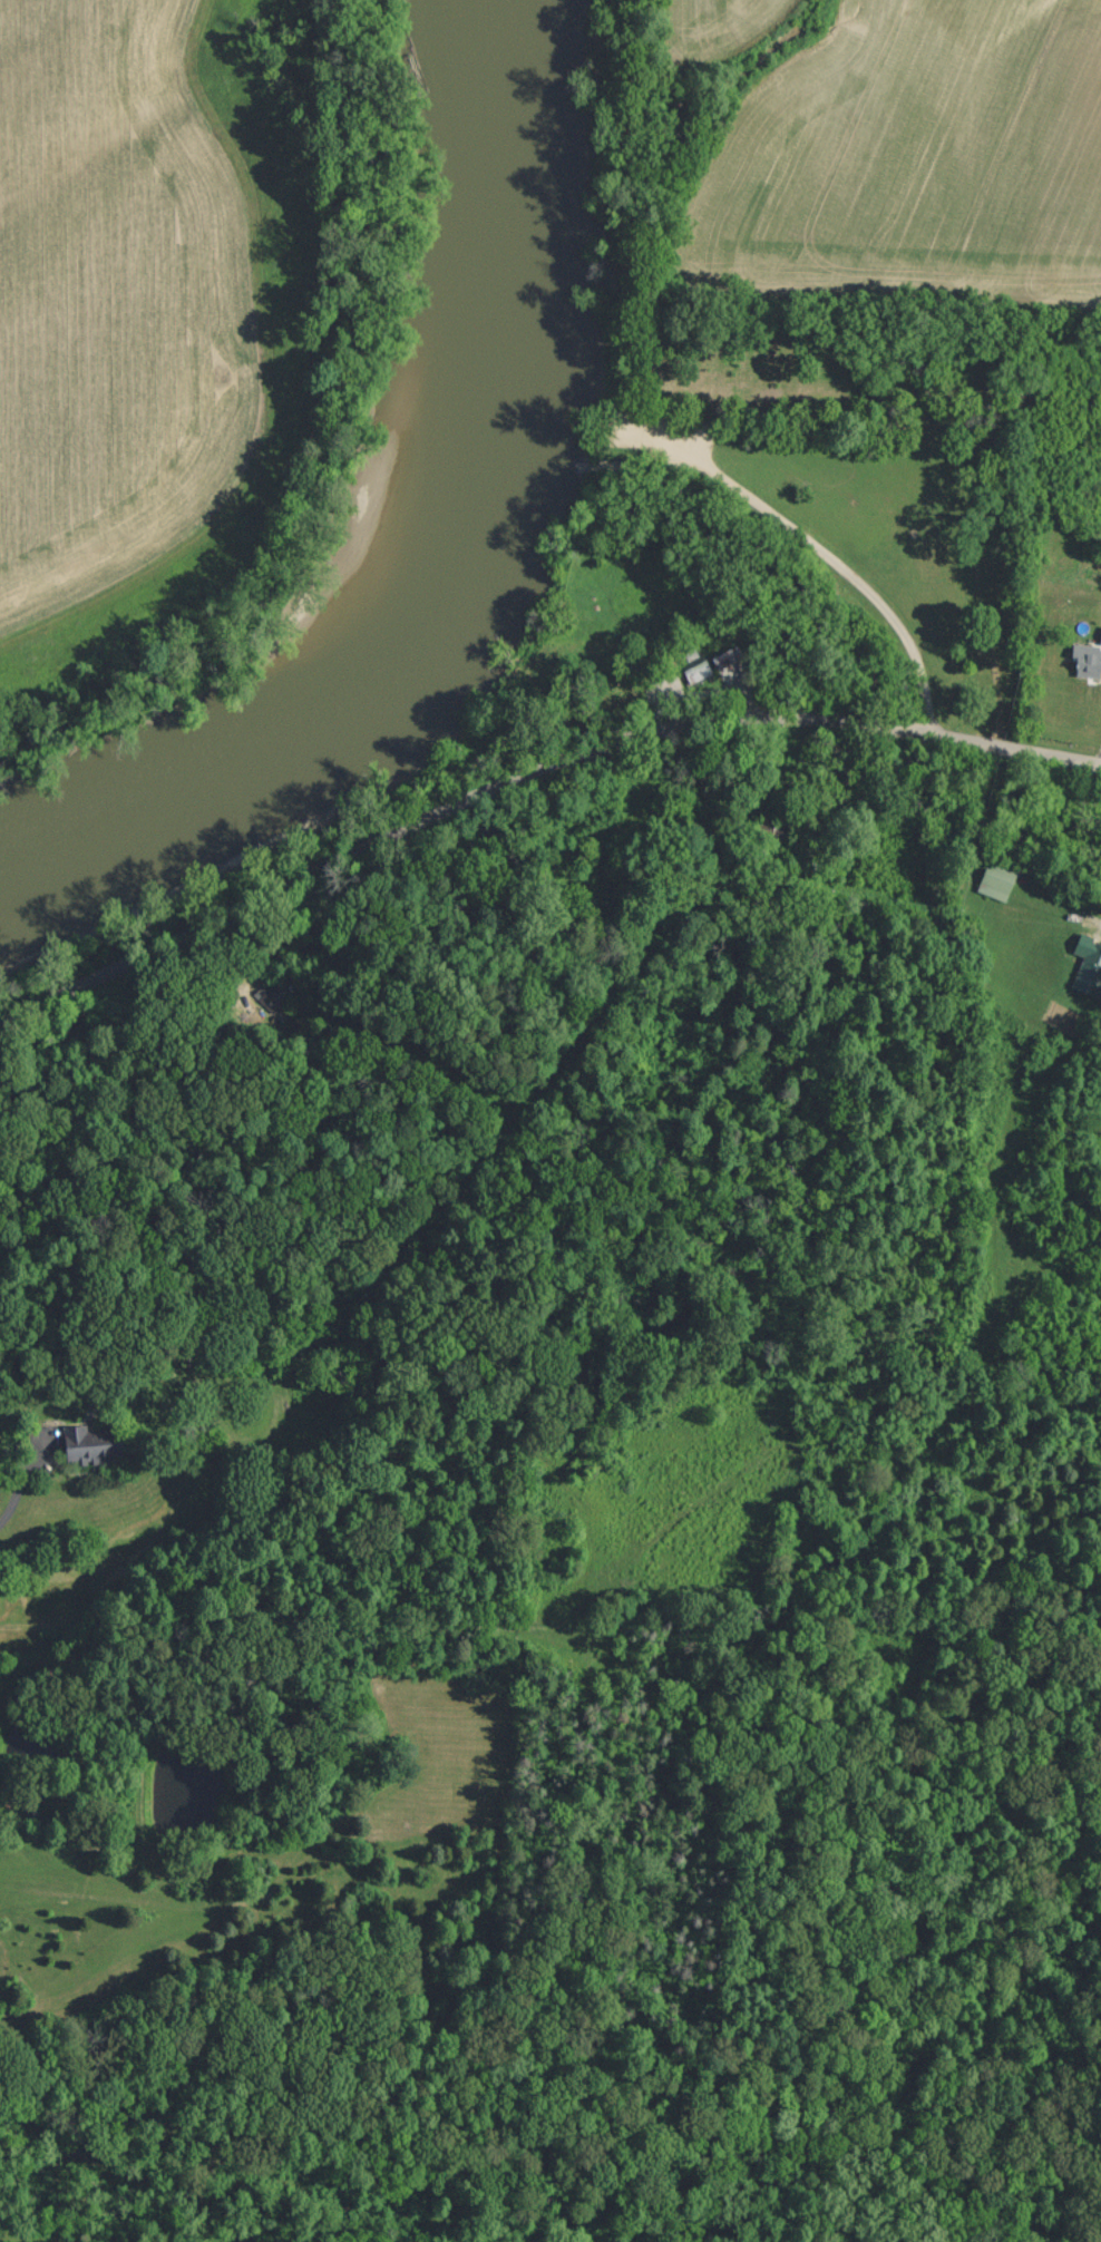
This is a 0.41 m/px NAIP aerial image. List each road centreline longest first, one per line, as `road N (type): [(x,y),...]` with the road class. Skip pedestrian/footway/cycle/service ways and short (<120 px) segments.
road 1 (residential): [(1100,766),(847,720),(776,714),(663,727),(582,747),(371,835),(123,963),(0,1015)]

